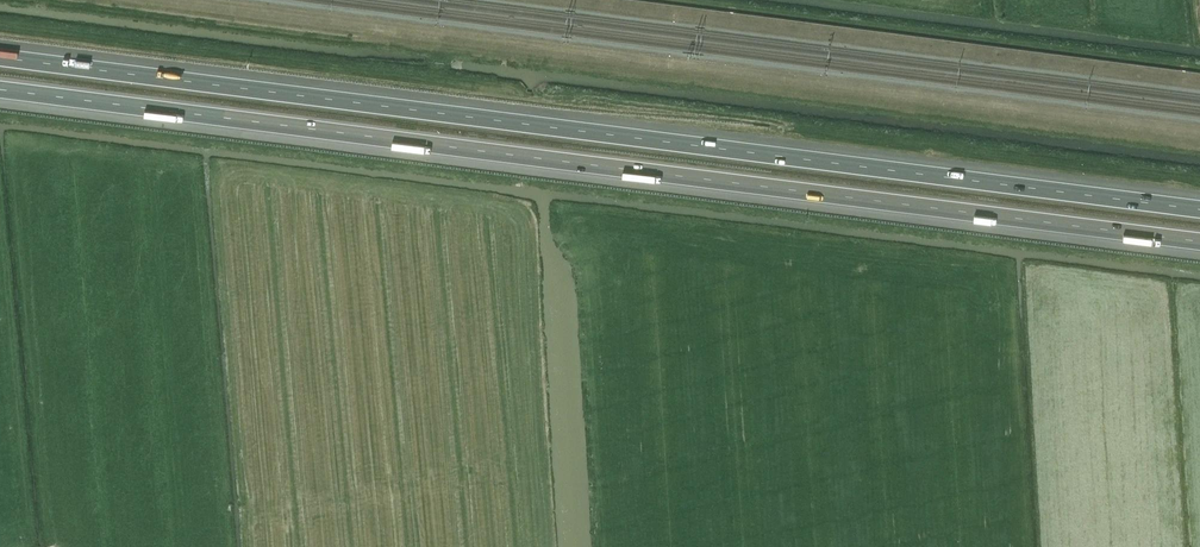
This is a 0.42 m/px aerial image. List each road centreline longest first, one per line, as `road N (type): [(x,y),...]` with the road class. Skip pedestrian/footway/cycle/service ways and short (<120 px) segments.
road 1 (motorway): [(1199,209),(0,57)]
road 2 (motorway): [(0,90),(1199,242)]

